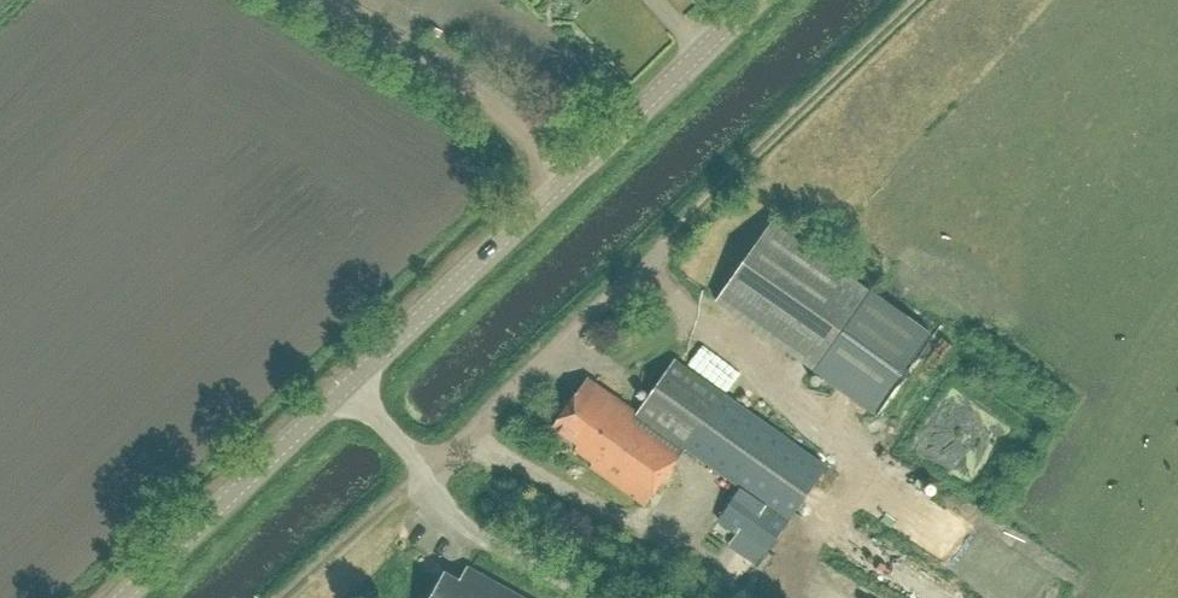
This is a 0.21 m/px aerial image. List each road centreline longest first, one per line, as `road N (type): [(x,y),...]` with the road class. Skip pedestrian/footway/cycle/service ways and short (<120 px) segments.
road 1 (tertiary): [(121,597),(753,0)]
road 2 (track): [(424,472),(921,0)]
road 3 (track): [(459,437),(693,548),(775,597)]
road 4 (track): [(319,0),(578,165)]

